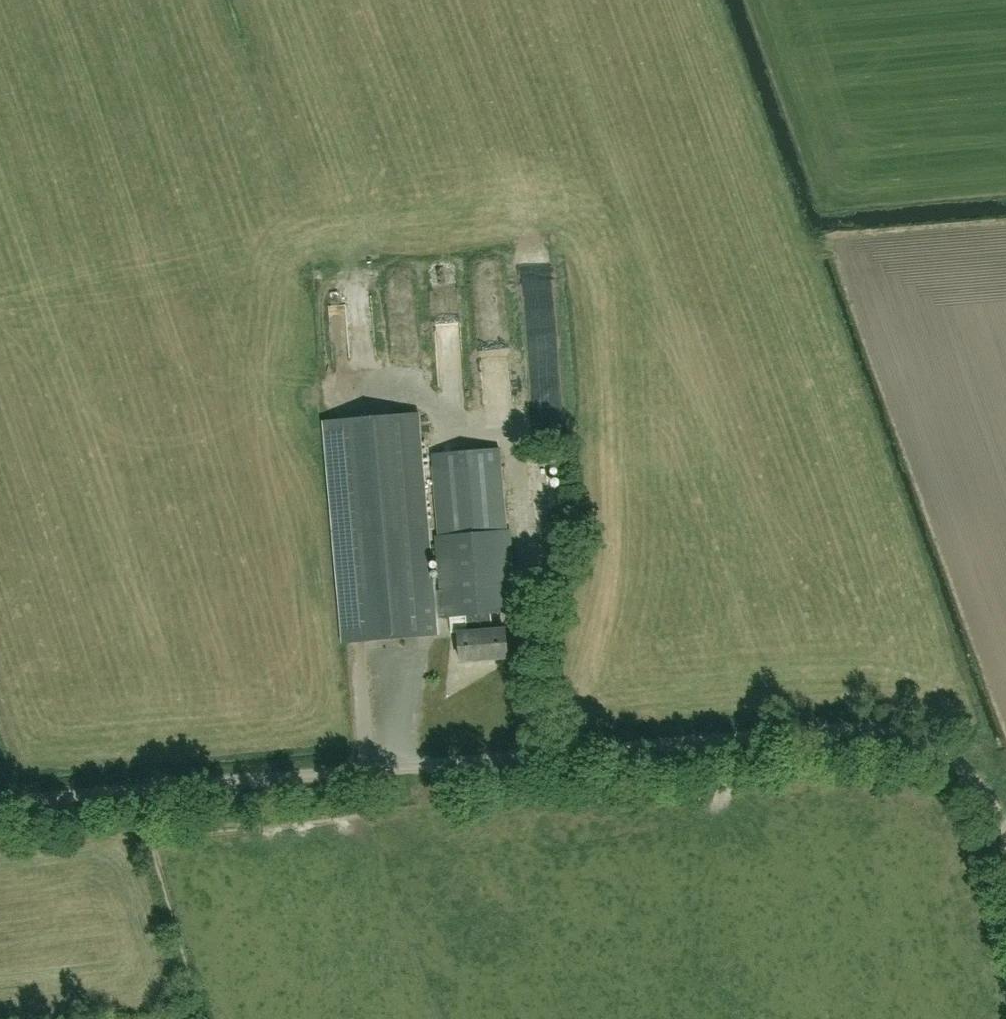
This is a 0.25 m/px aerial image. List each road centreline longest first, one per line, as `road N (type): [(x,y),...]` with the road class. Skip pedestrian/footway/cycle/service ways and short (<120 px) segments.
road 1 (unclassified): [(1005,817),(977,767),(930,736),(889,728),(0,797)]

